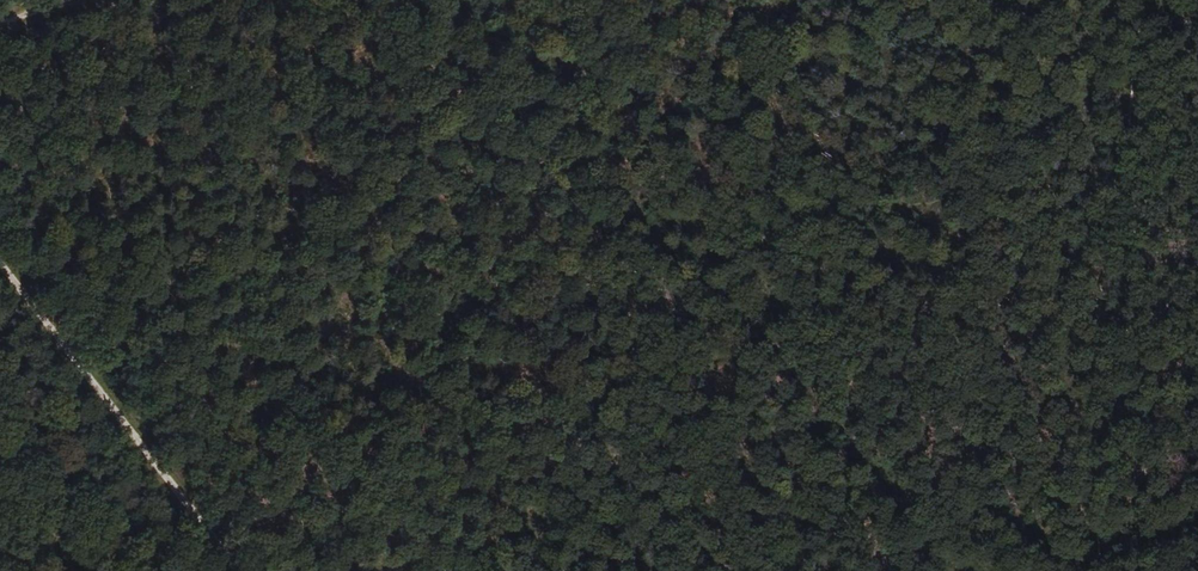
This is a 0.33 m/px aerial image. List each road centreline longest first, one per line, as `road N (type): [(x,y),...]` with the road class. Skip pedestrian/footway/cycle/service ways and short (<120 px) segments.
road 1 (track): [(237,570),(0,267)]

